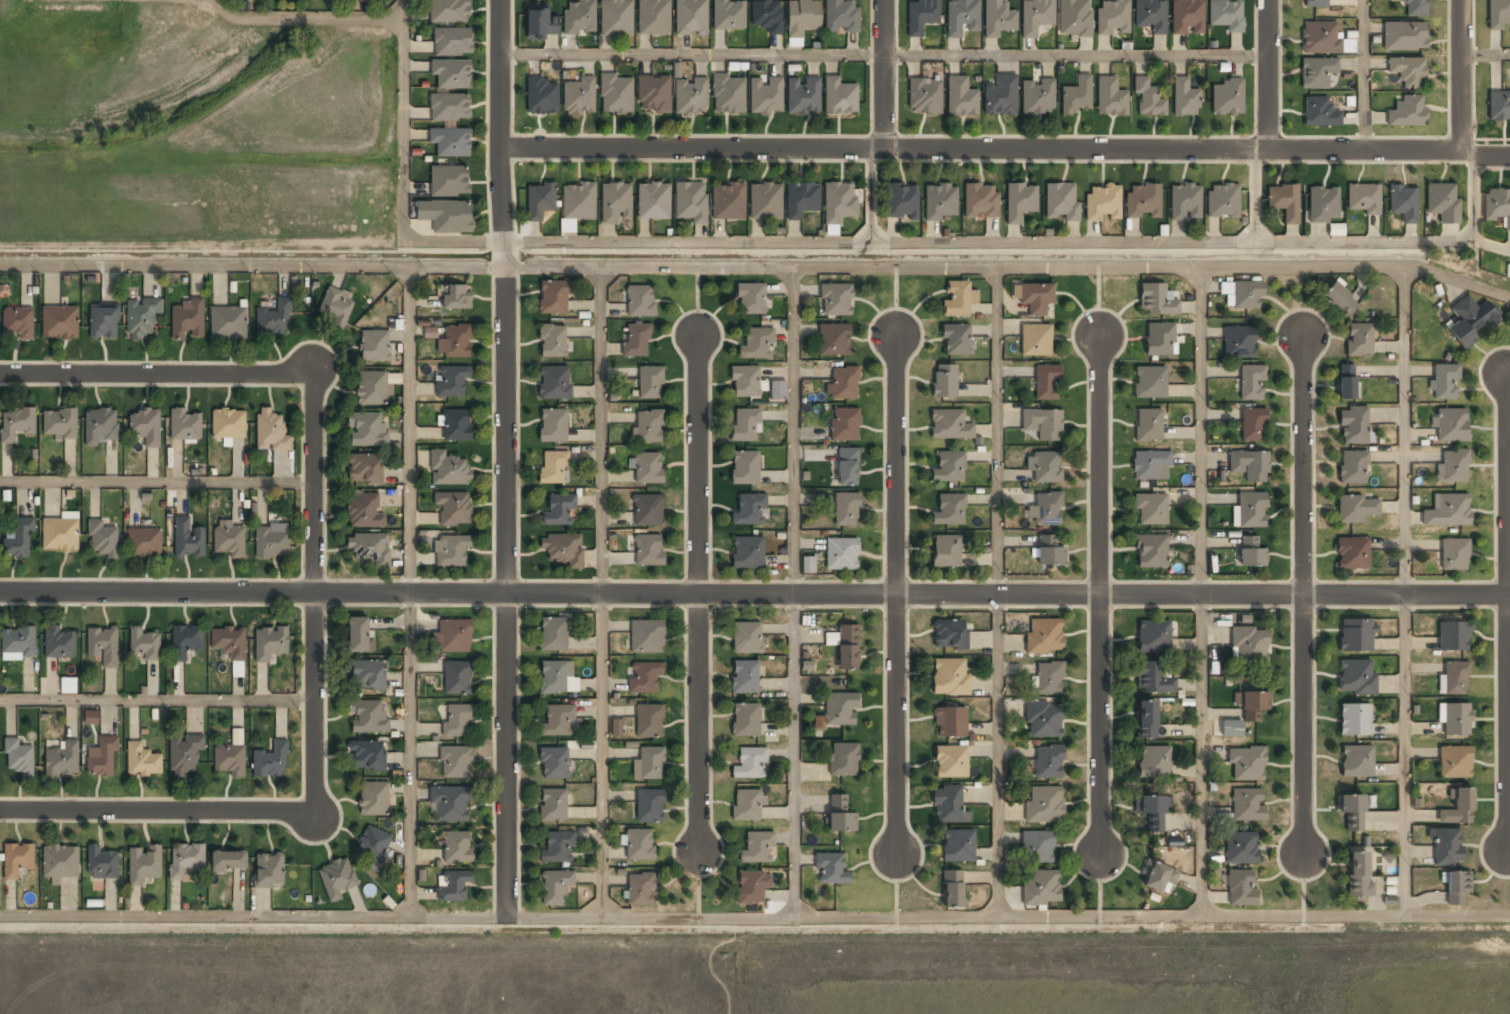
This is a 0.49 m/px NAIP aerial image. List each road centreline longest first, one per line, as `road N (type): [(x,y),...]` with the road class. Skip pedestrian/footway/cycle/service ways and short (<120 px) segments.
road 1 (residential): [(0,592),(1509,596)]
road 2 (residential): [(504,151),(1463,155)]
road 3 (residential): [(502,0),(509,918)]
road 4 (residential): [(698,330),(700,854)]
road 5 (residential): [(1304,855),(1302,334)]
road 6 (residential): [(896,853),(897,336)]
road 7 (residential): [(1504,848),(1504,373)]
road 8 (residential): [(315,376),(317,811)]
road 9 (residential): [(0,809),(317,811)]
road 10 (residential): [(0,377),(315,376)]
road 11 (residential): [(1101,594),(1099,331)]
road 12 (residential): [(1101,594),(1102,853)]
road 13 (residential): [(1462,0),(1463,155)]
road 14 (residential): [(1271,0),(1269,154)]
road 15 (residential): [(884,0),(881,152)]

